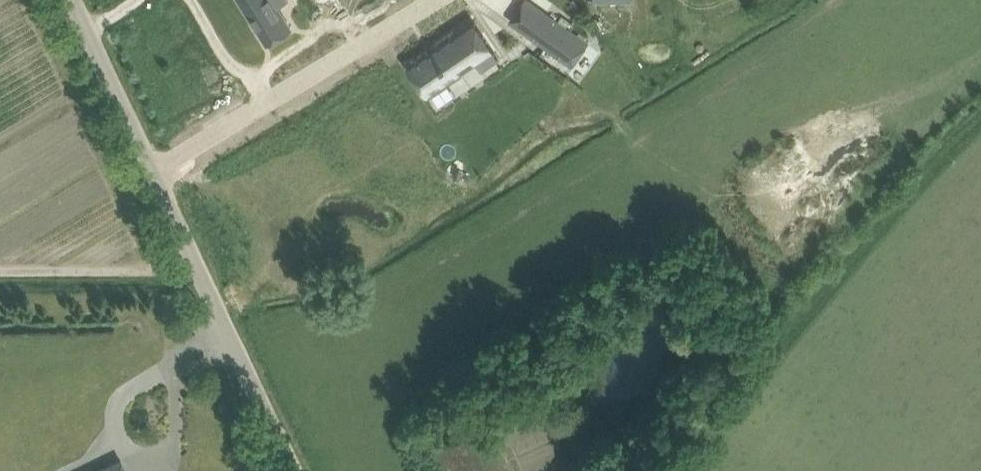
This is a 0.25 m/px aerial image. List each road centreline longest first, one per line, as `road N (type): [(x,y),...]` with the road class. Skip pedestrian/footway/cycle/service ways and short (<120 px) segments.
road 1 (unclassified): [(295,470),(70,0)]
road 2 (track): [(199,269),(0,272)]

